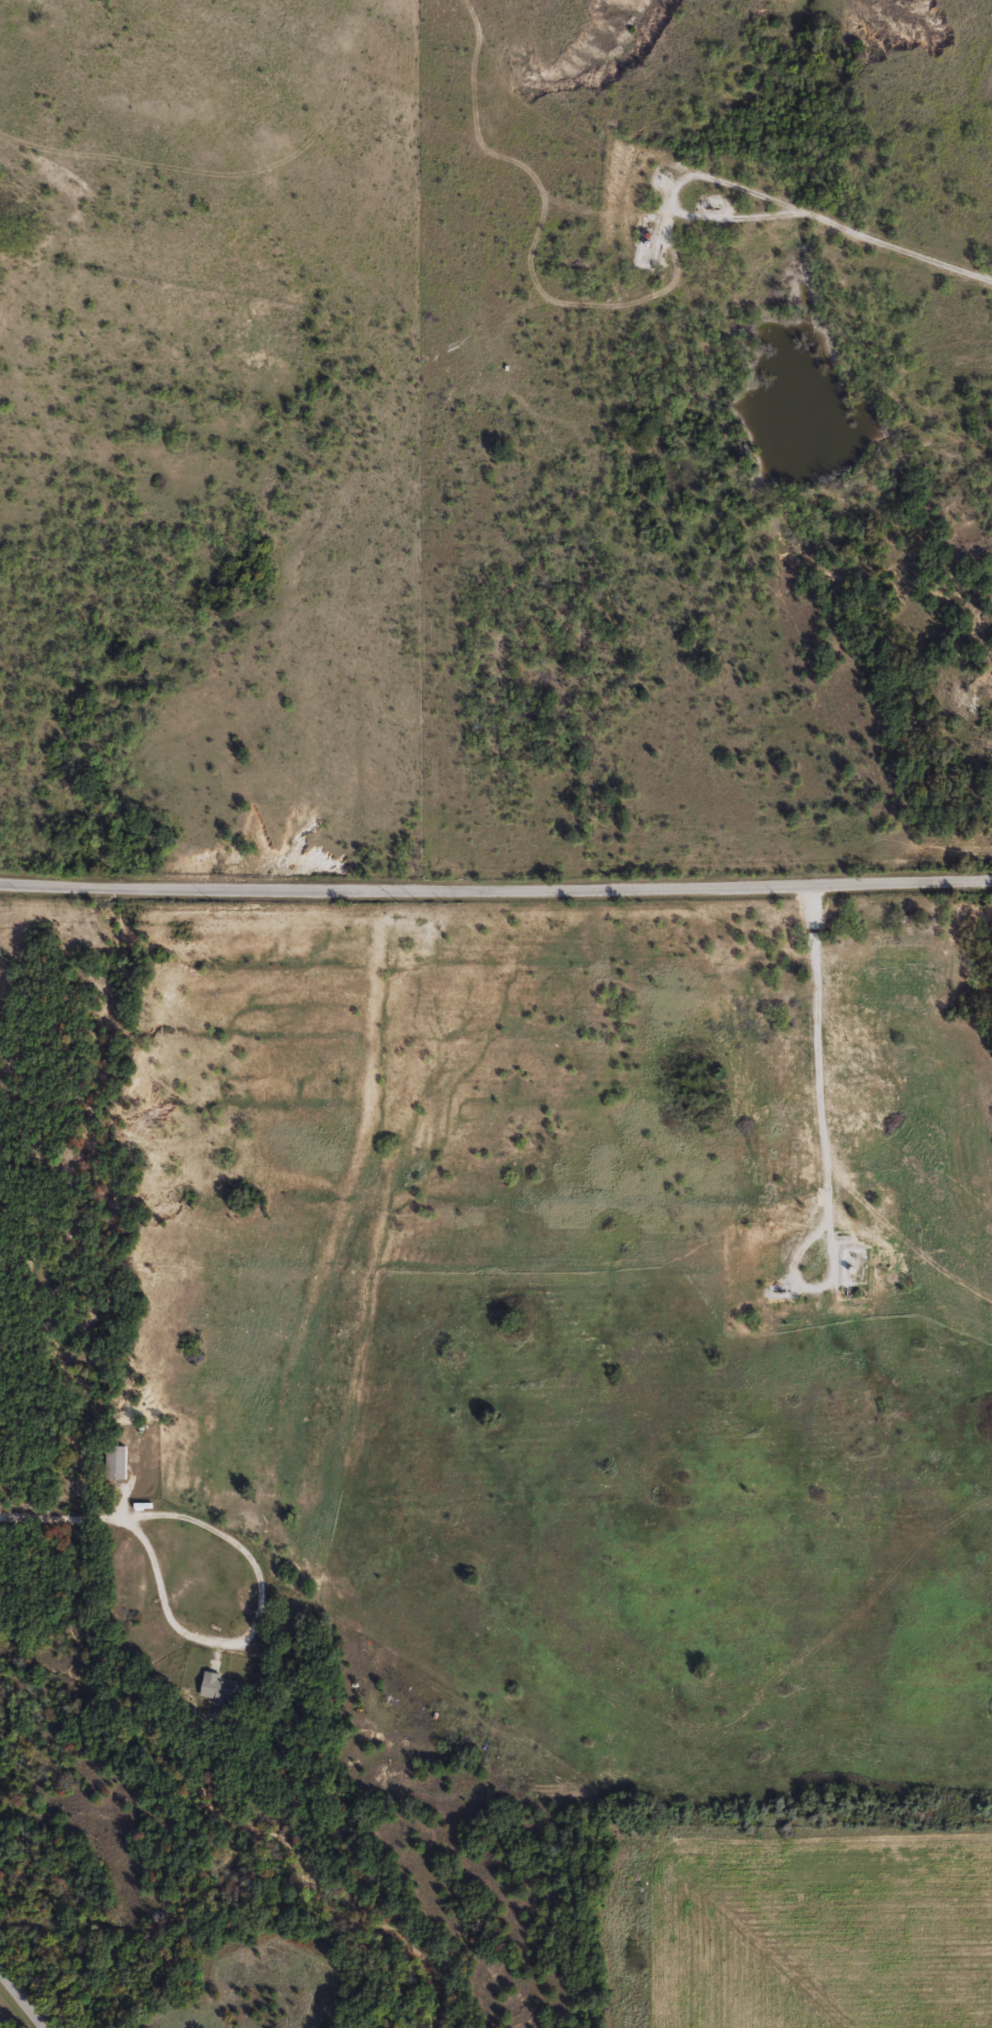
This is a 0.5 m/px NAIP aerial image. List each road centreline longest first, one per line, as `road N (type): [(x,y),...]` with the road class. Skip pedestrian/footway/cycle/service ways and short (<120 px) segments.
road 1 (residential): [(991,883),(0,882)]

